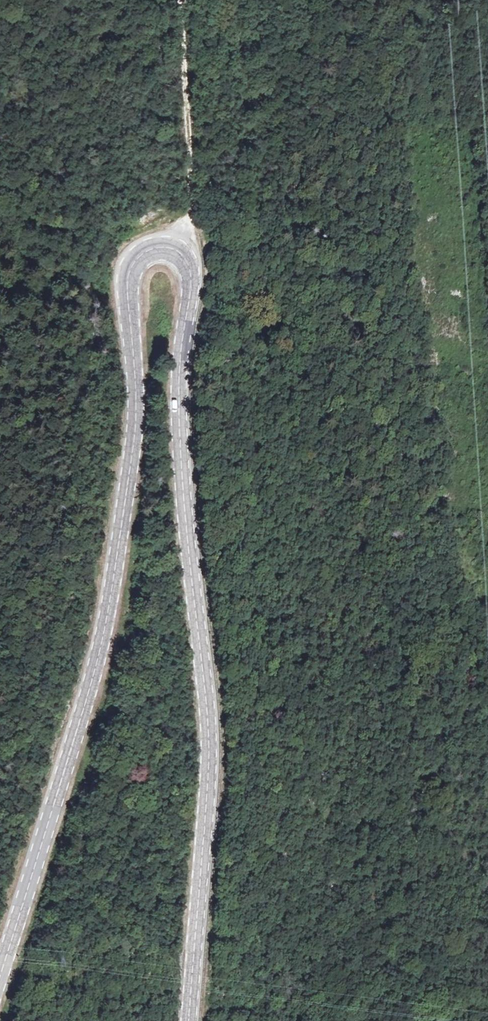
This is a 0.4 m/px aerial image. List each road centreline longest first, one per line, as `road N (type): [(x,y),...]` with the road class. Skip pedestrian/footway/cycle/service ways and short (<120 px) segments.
road 1 (secondary): [(0,976),(106,614),(134,410),(130,272),(149,251),(170,249),(191,275),(183,372),(208,739),(187,1020)]
road 2 (track): [(181,0),(191,275)]

